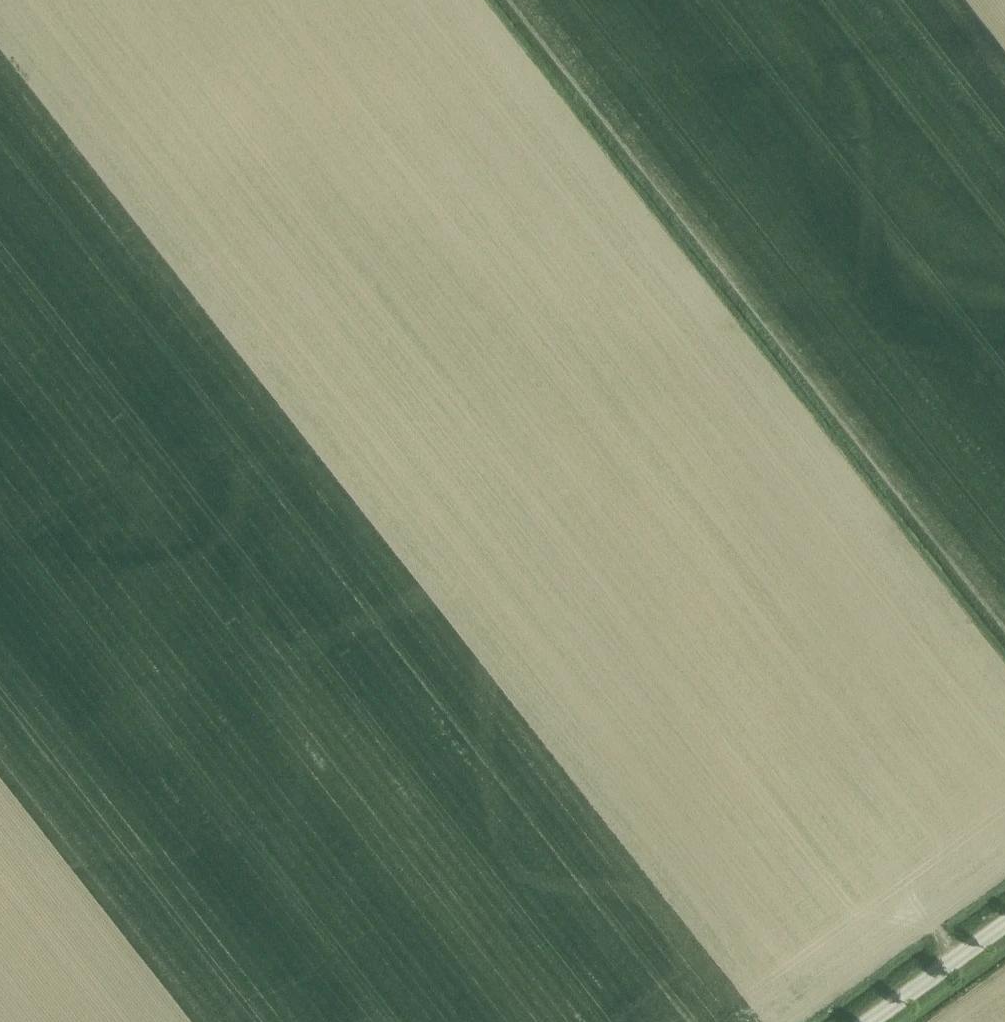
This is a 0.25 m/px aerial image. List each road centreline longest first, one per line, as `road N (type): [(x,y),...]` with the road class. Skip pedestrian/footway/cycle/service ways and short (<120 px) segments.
road 1 (unclassified): [(868,1021),(1004,923)]

